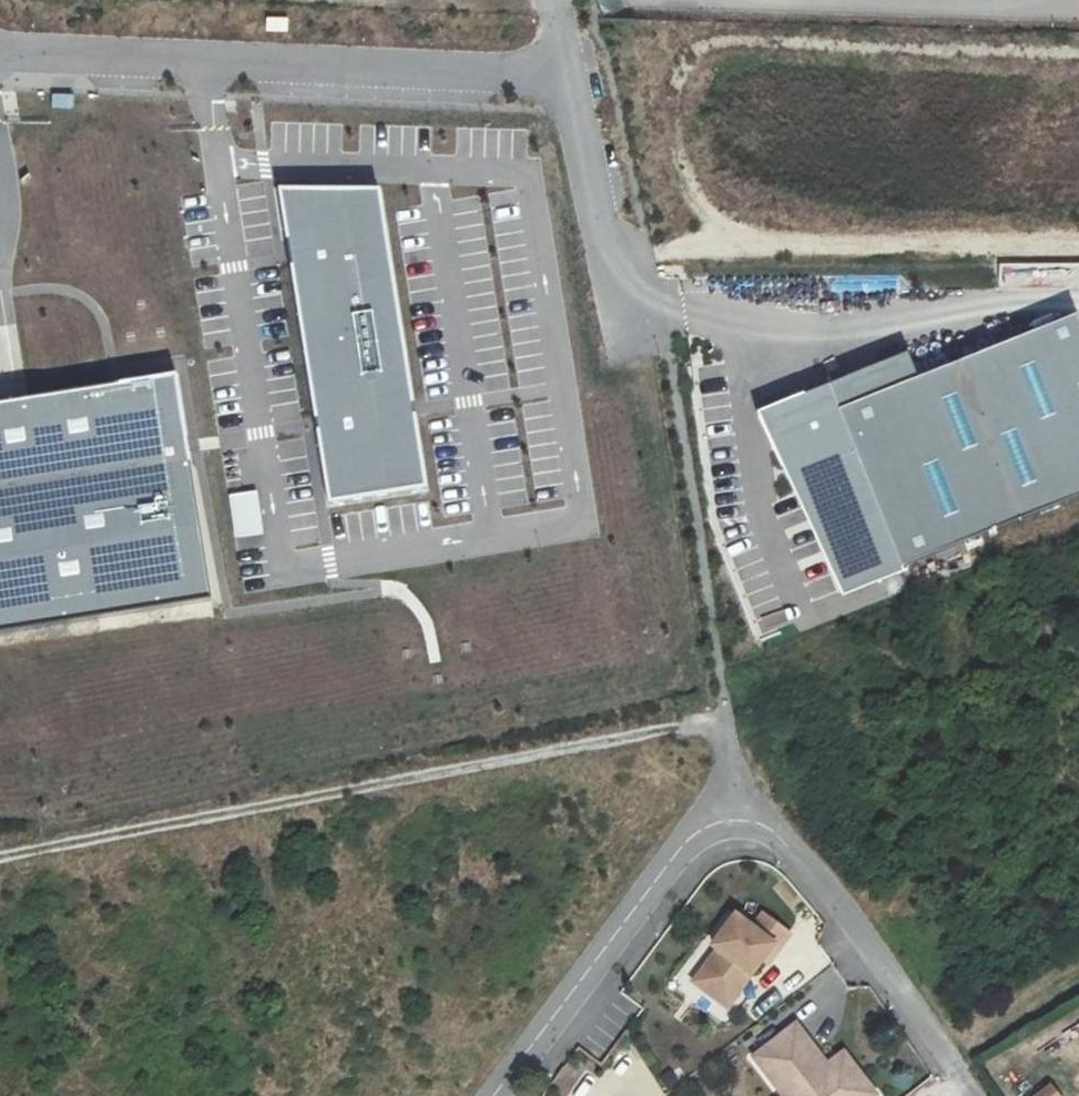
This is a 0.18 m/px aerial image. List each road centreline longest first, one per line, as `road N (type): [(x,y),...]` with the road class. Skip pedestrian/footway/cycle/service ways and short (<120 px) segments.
road 1 (residential): [(493,1095),(680,849),(706,827),(734,820),(767,826),(830,889),(969,1095)]
road 2 (track): [(726,719),(0,861)]
road 3 (residential): [(0,54),(565,77)]
road 4 (residential): [(565,77),(602,245),(673,353)]

